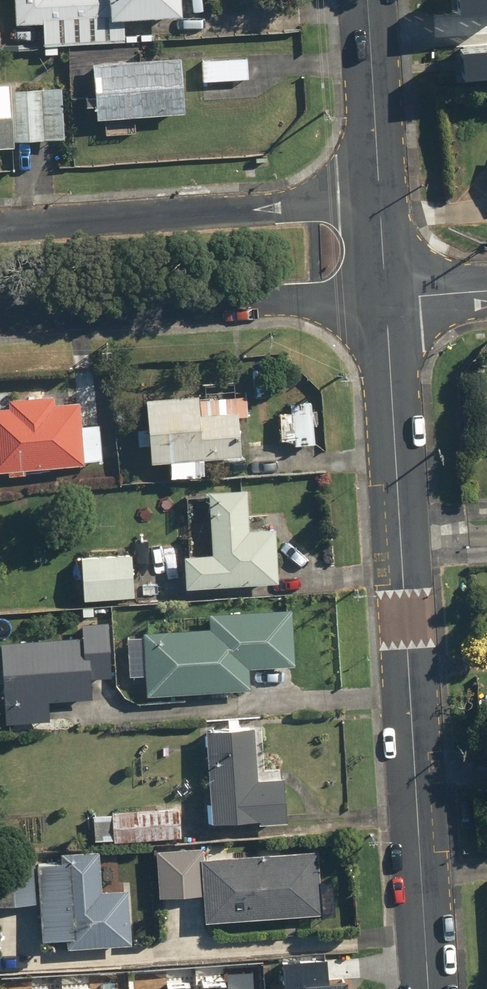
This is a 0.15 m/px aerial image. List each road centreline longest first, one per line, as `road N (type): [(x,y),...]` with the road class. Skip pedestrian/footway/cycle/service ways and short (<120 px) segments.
road 1 (tertiary): [(428,988),(381,293)]
road 2 (residential): [(381,293),(0,317)]
road 3 (residential): [(0,223),(375,198)]
road 4 (tertiary): [(375,198),(364,0)]

